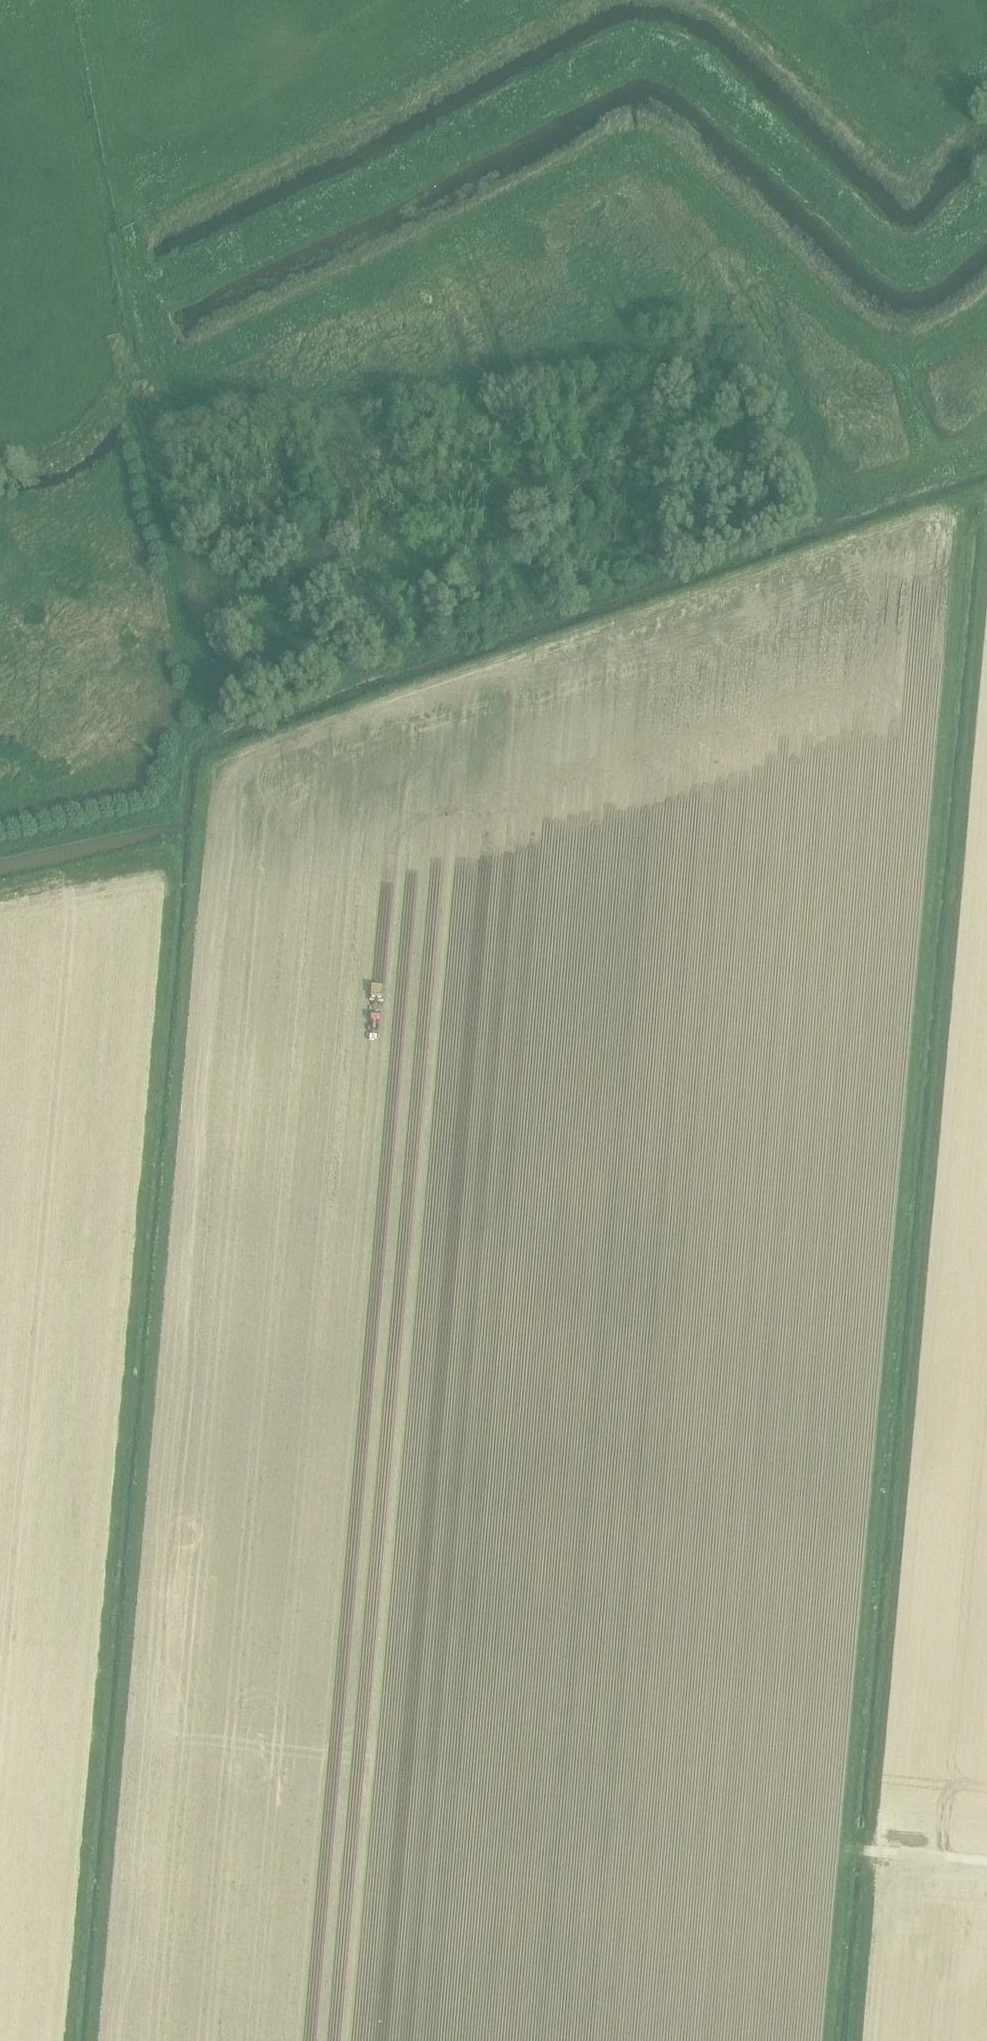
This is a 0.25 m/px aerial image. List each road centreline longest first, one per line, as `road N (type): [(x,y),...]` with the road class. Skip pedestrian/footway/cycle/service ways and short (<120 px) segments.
road 1 (track): [(986,1862),(867,1851)]

